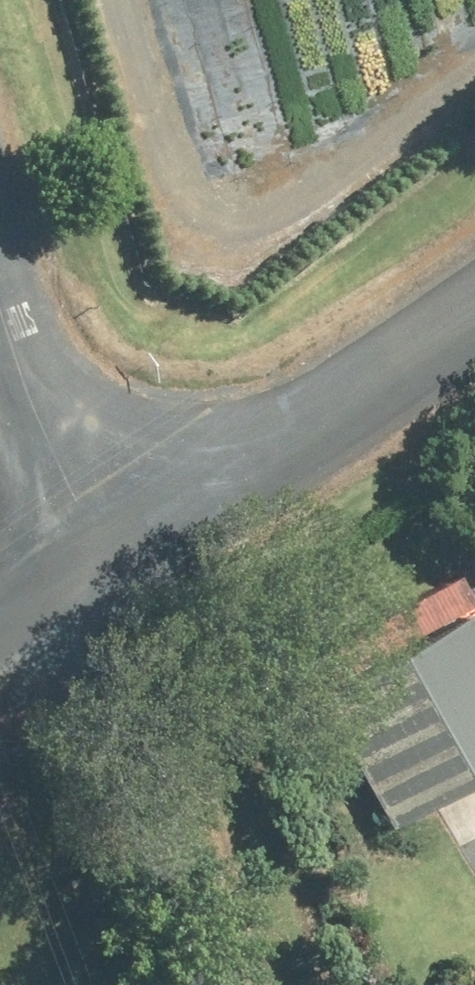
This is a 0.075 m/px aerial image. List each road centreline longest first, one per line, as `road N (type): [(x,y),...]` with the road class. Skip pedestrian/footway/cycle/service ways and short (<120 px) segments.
road 1 (unclassified): [(88,567),(474,287)]
road 2 (unclassified): [(202,984),(88,567)]
road 3 (unclassified): [(88,567),(72,499),(0,308)]

